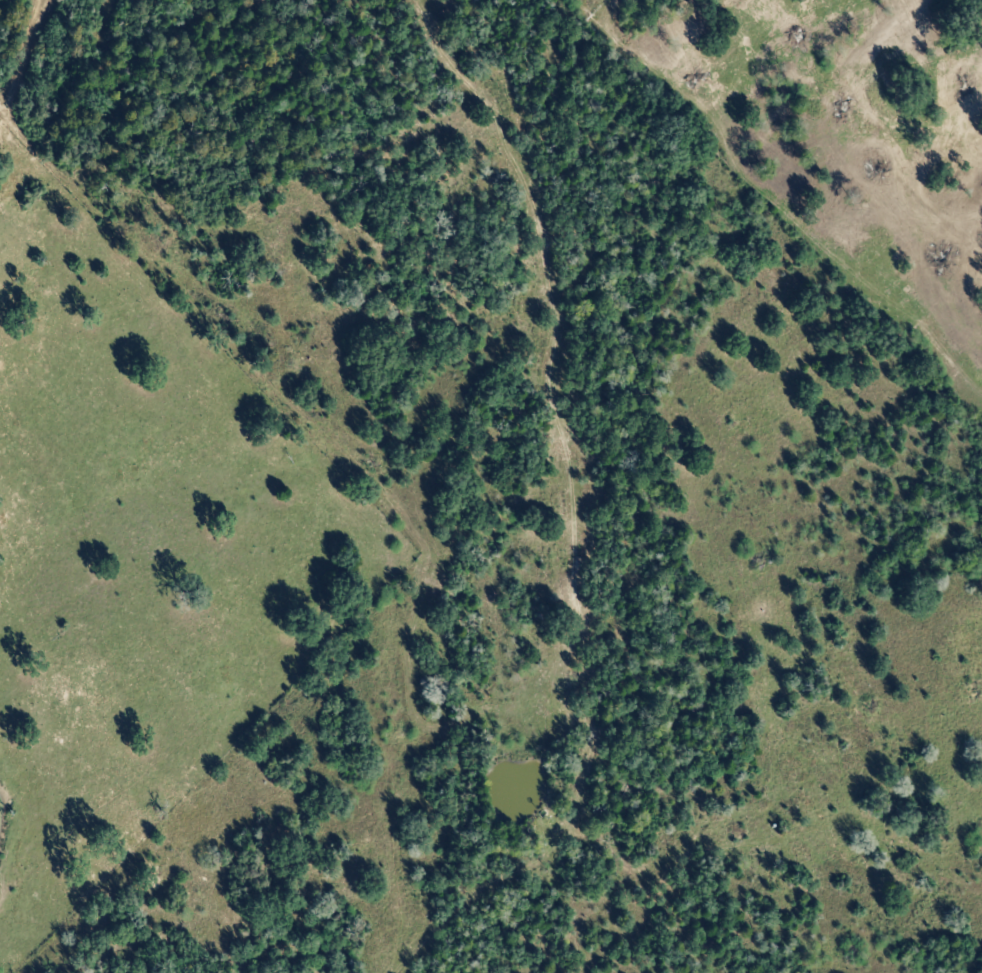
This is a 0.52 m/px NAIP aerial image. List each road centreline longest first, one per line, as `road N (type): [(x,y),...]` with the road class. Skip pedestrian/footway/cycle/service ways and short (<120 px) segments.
road 1 (residential): [(380,972),(422,922),(485,893)]

